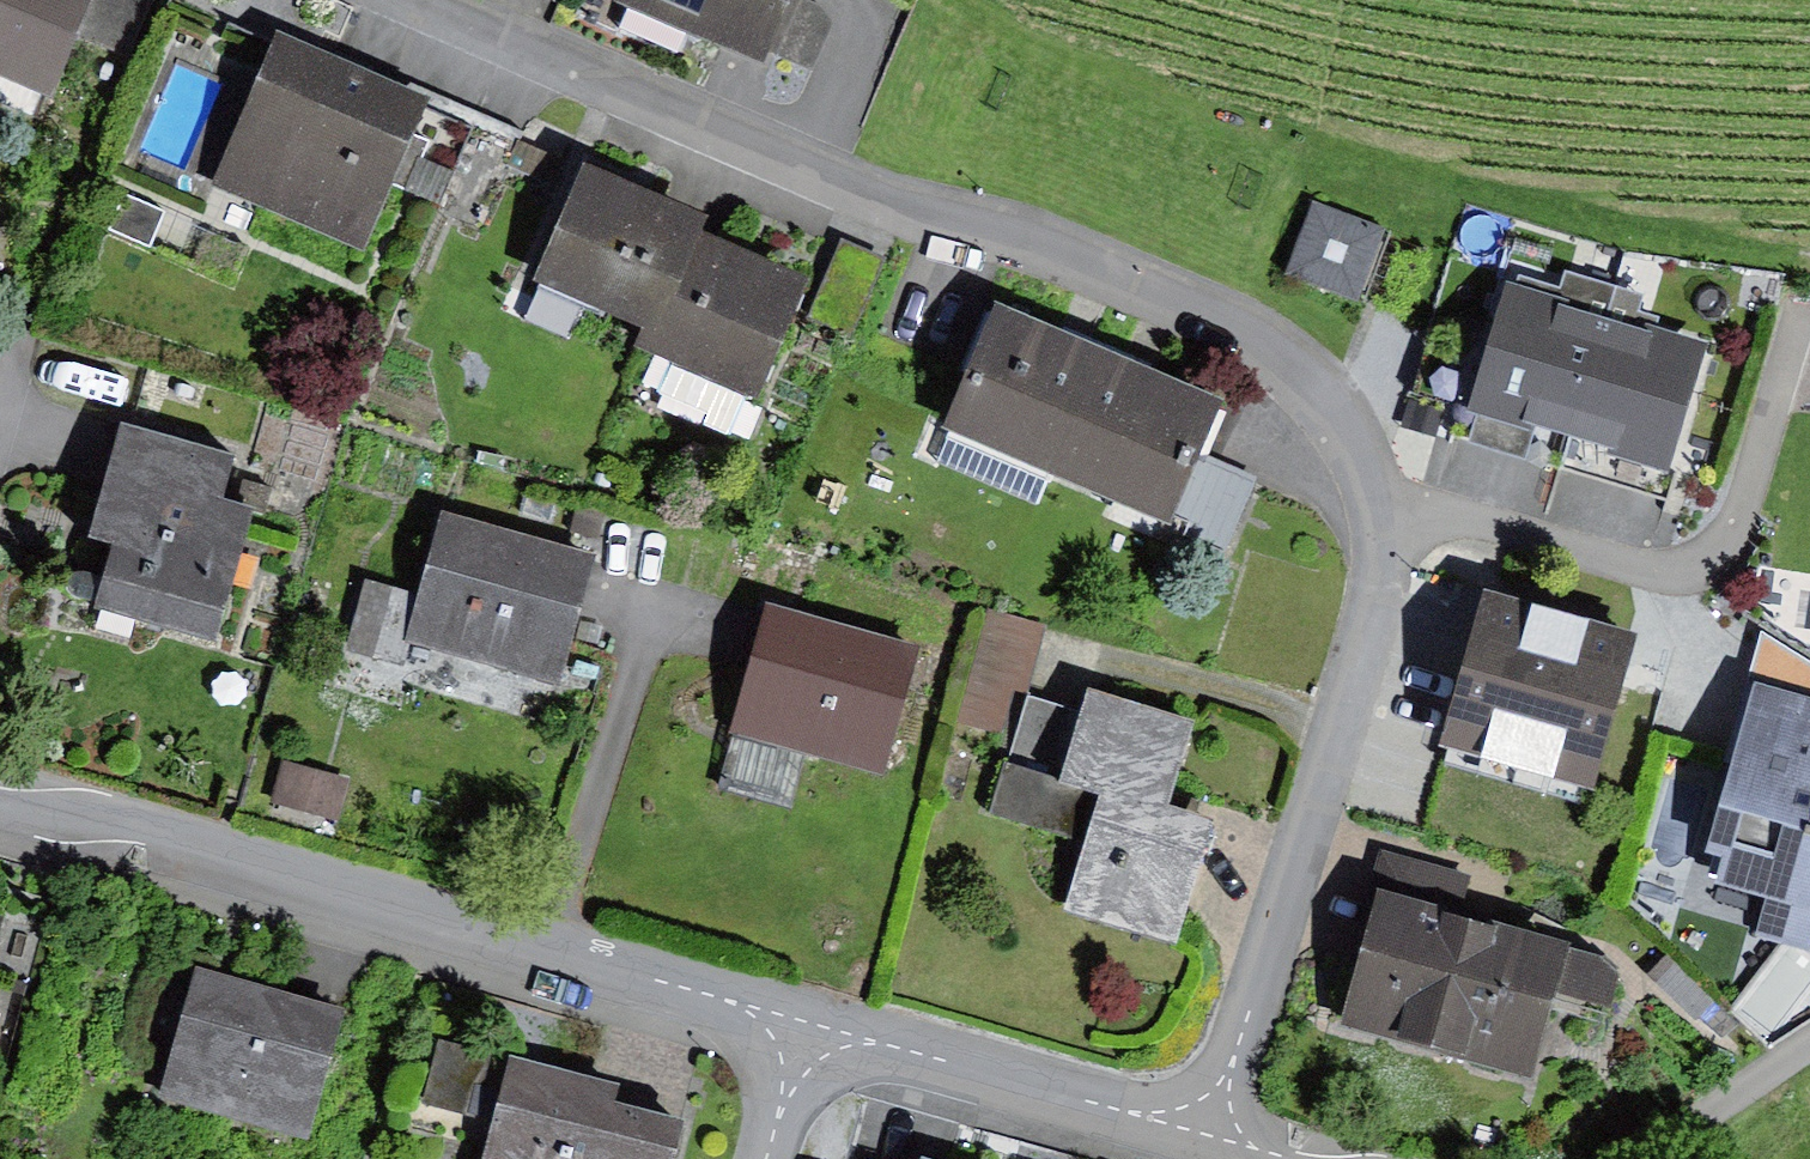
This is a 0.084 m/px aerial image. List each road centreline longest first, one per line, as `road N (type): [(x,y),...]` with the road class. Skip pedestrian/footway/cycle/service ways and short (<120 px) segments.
road 1 (residential): [(1206,1137),(1379,628),(1374,505),(1334,413),(1233,324),(1054,247),(858,188),(407,0)]
road 2 (track): [(1809,244),(1736,239),(1152,75),(953,0)]
road 3 (residential): [(0,804),(139,829),(350,885),(808,1024)]
road 4 (residential): [(808,1024),(1206,1137)]
road 5 (residential): [(1637,1158),(1809,1047)]
road 6 (residential): [(808,1024),(762,1158)]

